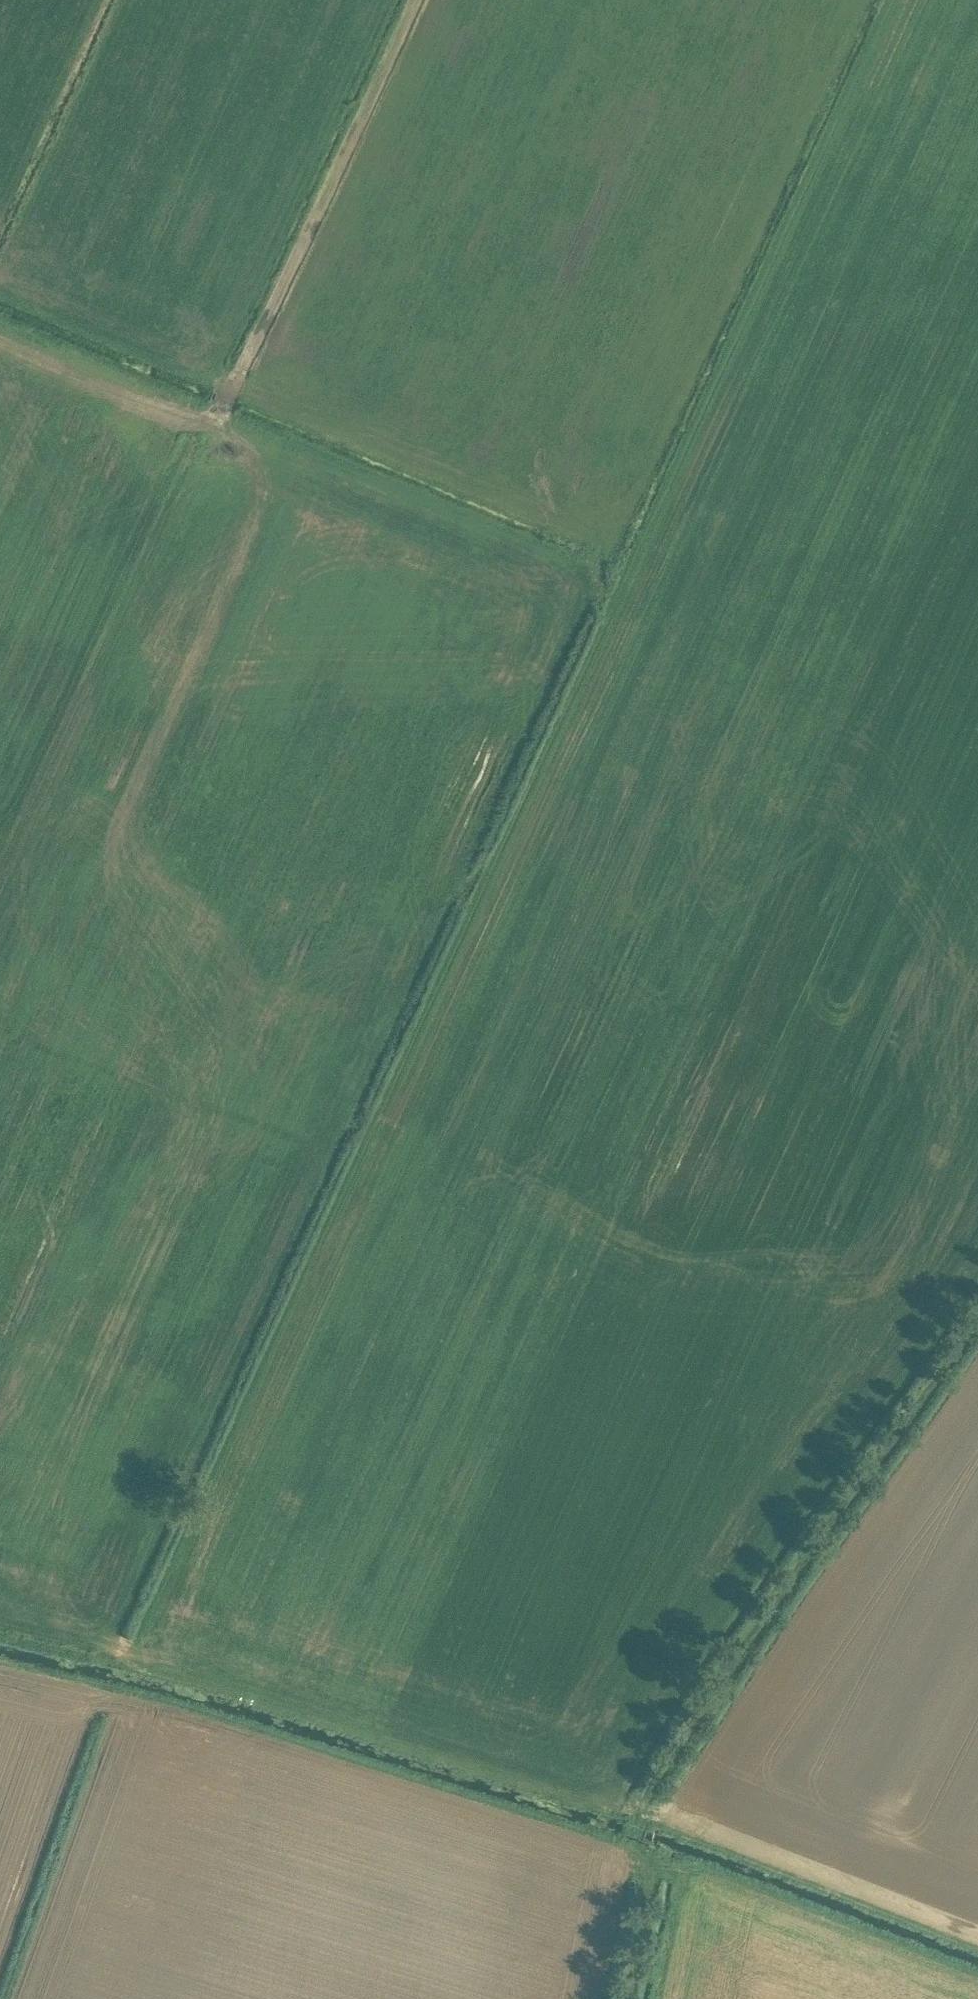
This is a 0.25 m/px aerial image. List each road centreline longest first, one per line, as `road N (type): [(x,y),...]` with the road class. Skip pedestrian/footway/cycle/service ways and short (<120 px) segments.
road 1 (track): [(616,1998),(645,1865),(634,1831),(636,1797),(977,1312)]

